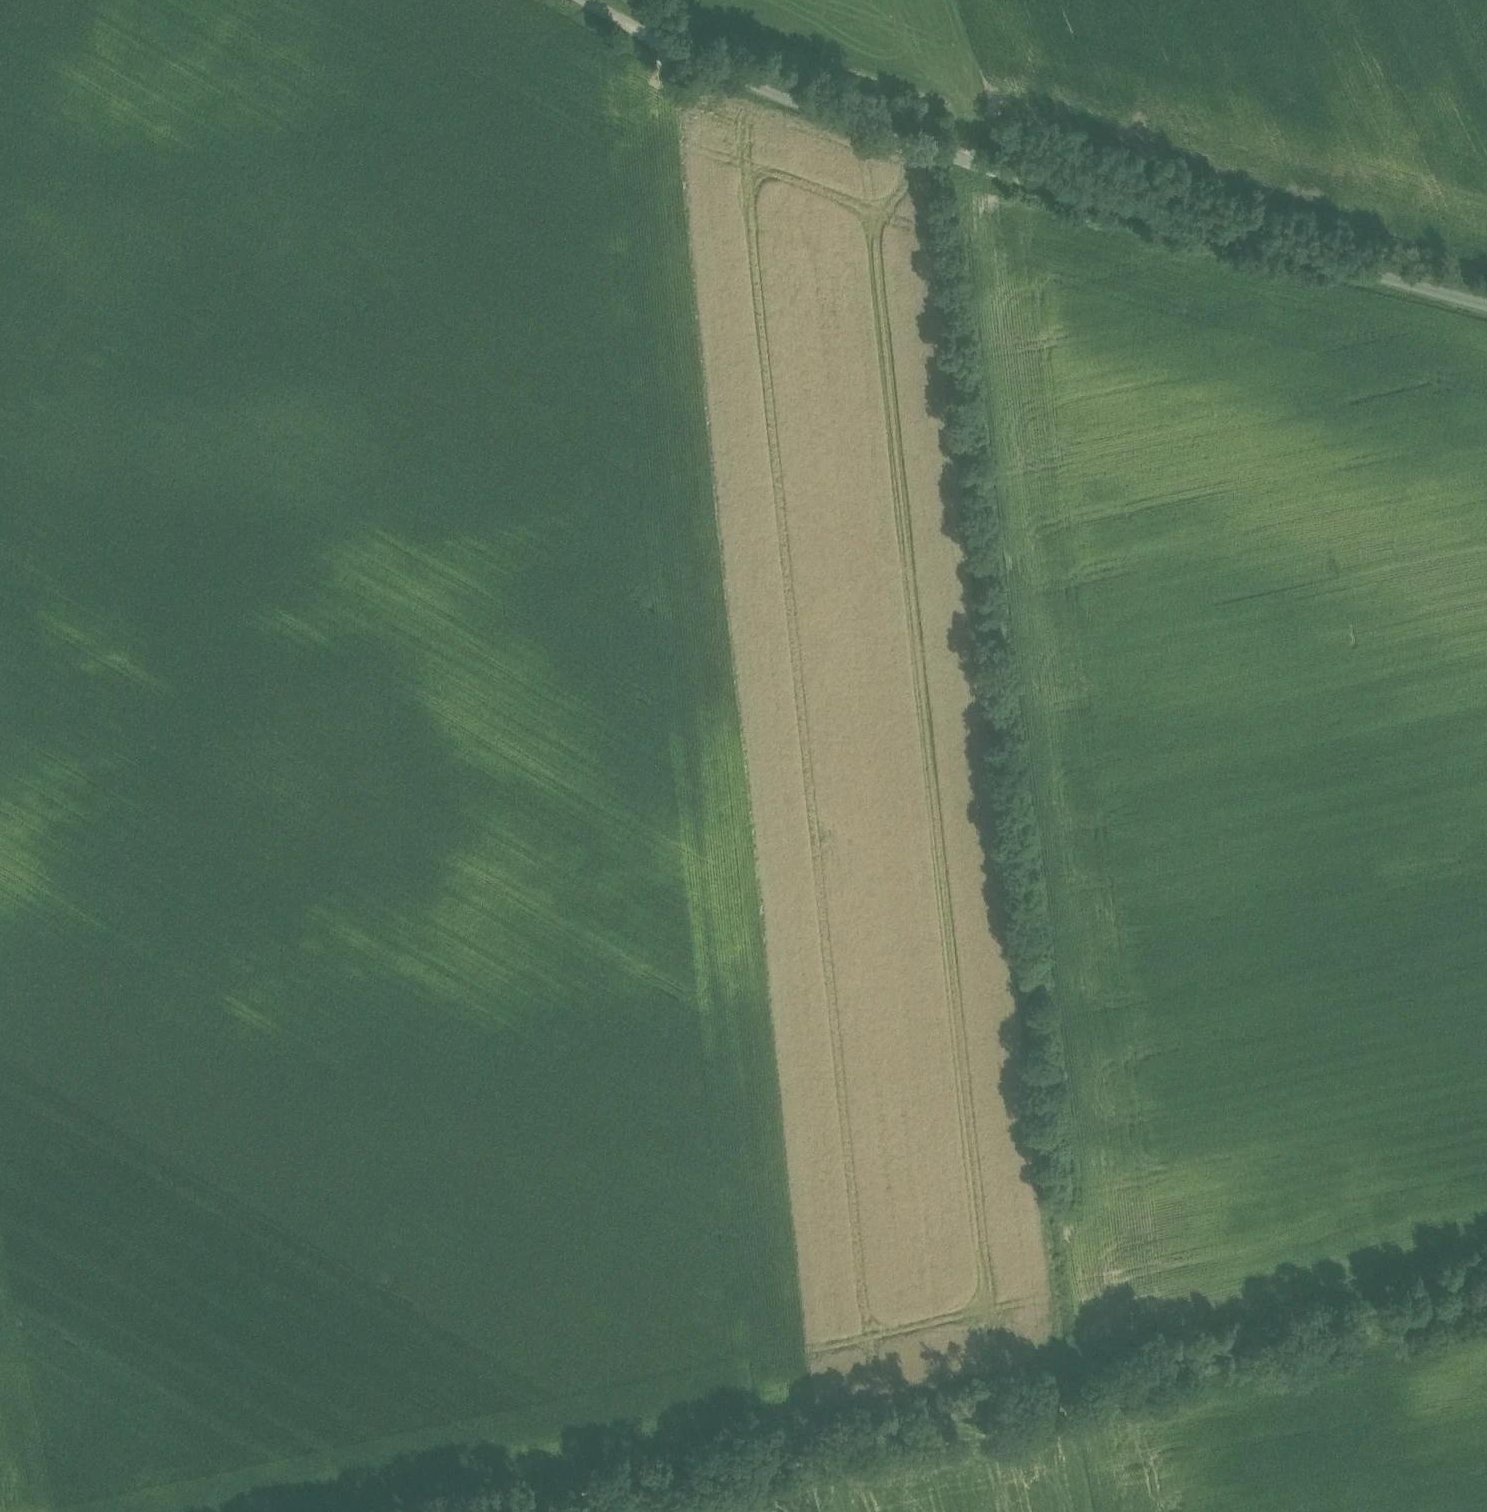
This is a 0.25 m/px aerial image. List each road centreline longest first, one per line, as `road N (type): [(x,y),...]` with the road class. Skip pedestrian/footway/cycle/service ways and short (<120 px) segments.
road 1 (track): [(1486,1288),(485,1511)]
road 2 (unclassified): [(588,0),(837,126),(1486,305)]

